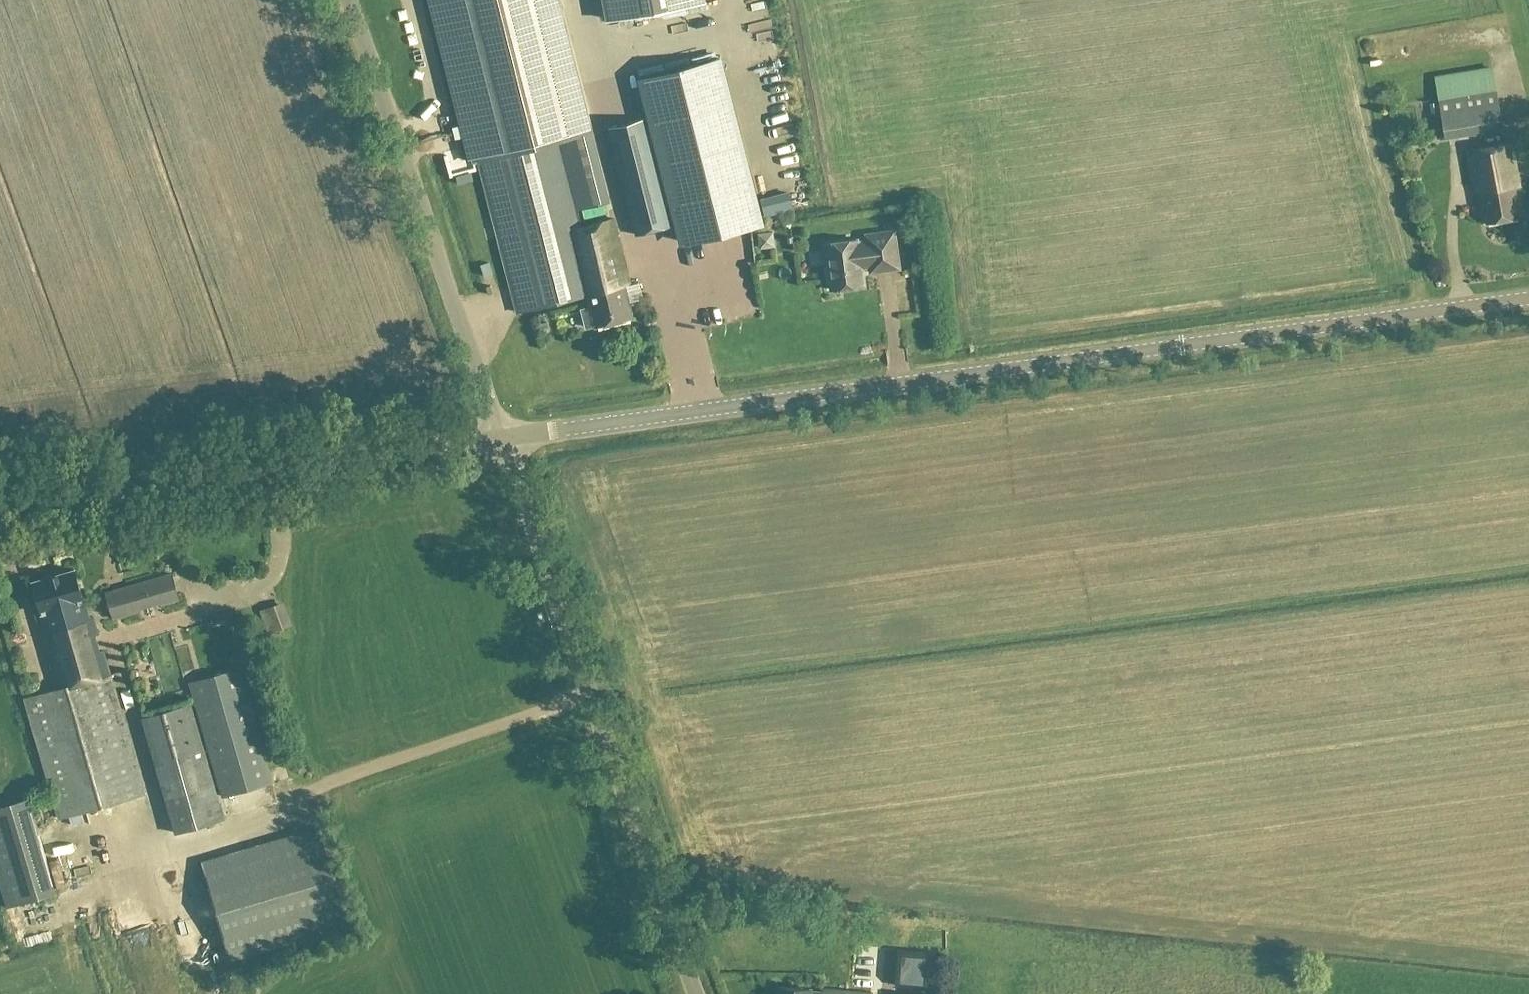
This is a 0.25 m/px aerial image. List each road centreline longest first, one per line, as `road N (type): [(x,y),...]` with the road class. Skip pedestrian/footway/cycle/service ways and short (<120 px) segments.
road 1 (tertiary): [(501,439),(1528,300)]
road 2 (unclassified): [(694,993),(501,439)]
road 3 (tertiary): [(0,501),(501,439)]
road 4 (unclassified): [(501,439),(346,0)]

